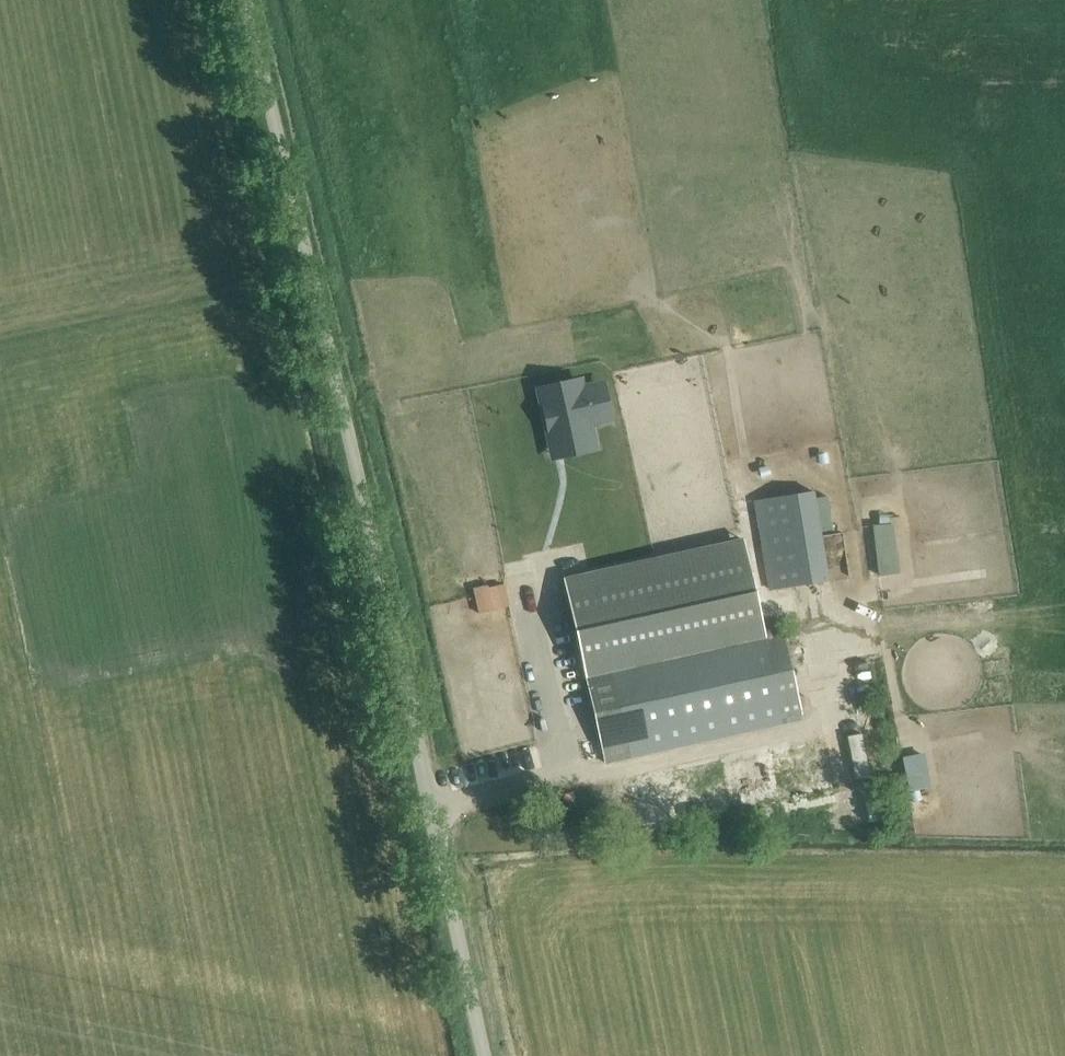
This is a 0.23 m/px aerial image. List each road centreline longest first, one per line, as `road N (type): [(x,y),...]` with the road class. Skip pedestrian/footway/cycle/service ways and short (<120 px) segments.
road 1 (unclassified): [(483,1055),(246,0)]

